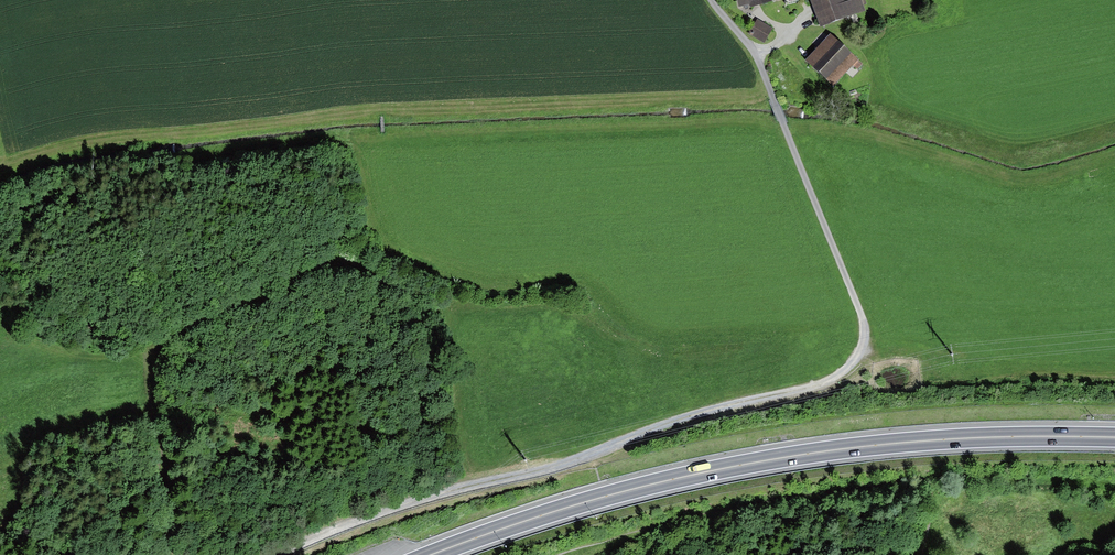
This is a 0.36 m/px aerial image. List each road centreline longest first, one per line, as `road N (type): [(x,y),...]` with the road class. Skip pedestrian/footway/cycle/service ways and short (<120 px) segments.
road 1 (track): [(282,554),(370,516),(821,383),(861,352),(865,326),(756,55),(711,0)]
road 2 (trunk): [(823,452),(593,501),(432,554)]
road 3 (trunk): [(823,452),(1114,439)]
road 4 (track): [(173,554),(146,390),(147,354),(173,331)]

